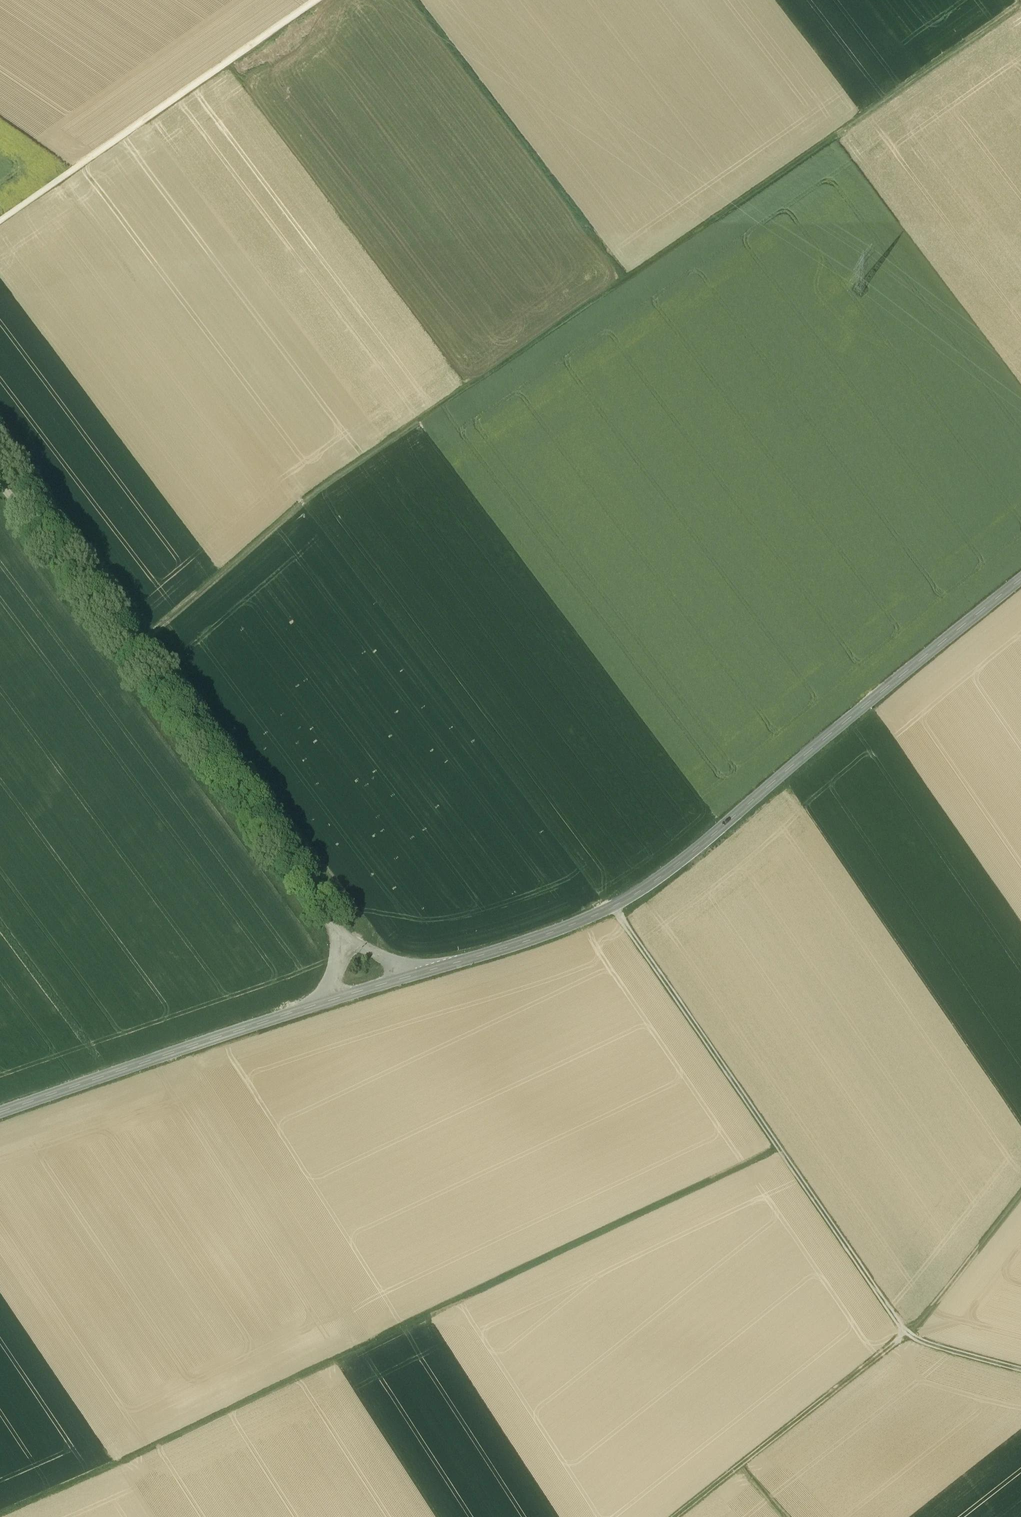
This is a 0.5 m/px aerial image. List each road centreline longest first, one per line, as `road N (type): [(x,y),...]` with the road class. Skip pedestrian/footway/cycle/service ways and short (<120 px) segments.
road 1 (track): [(126,652),(299,503),(1020,4)]
road 2 (track): [(0,1516),(780,1149)]
road 3 (secondary): [(411,978),(566,929),(643,892),(1020,580)]
road 4 (unclassified): [(0,484),(333,929)]
road 5 (track): [(614,908),(907,1338)]
road 6 (track): [(318,0),(0,223)]
road 7 (track): [(624,280),(413,0)]
road 8 (secondary): [(0,1114),(328,1003)]
road 9 (track): [(678,1516),(906,1336)]
road 10 (track): [(1020,1193),(907,1338)]

